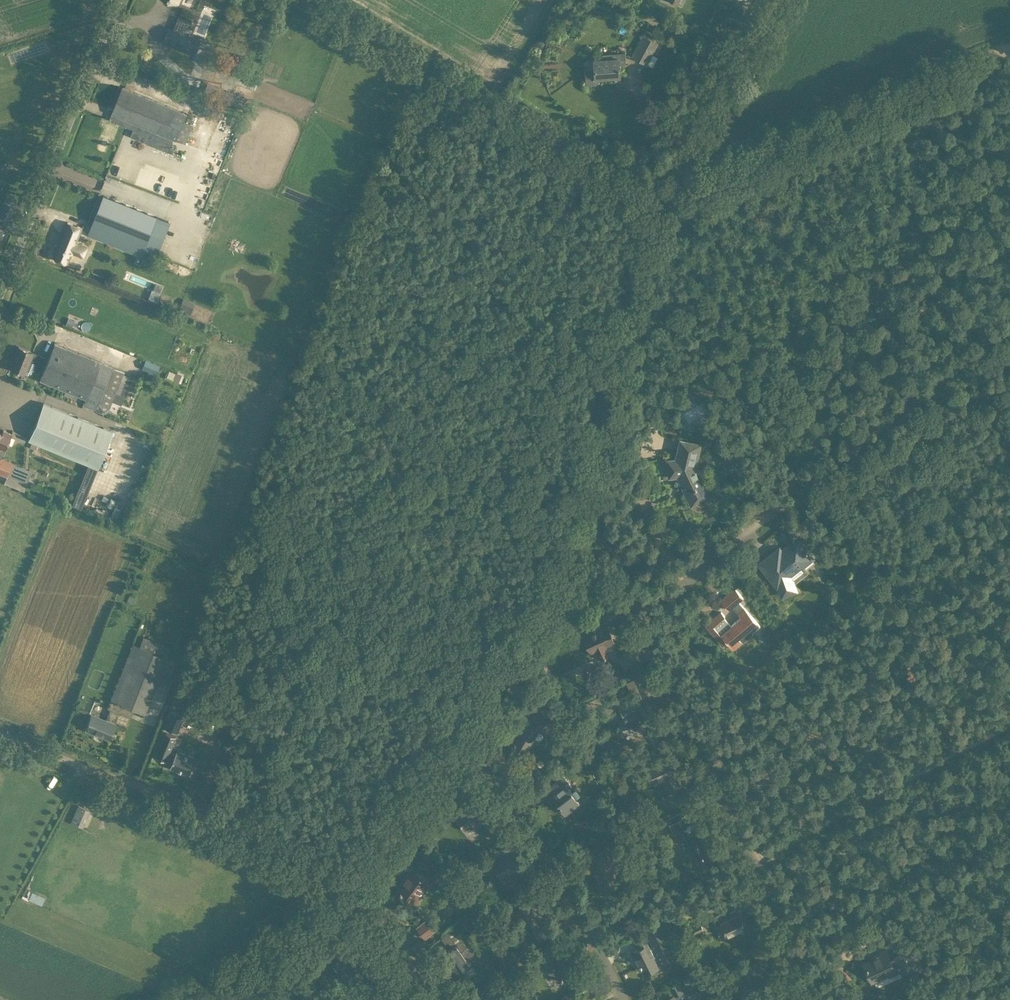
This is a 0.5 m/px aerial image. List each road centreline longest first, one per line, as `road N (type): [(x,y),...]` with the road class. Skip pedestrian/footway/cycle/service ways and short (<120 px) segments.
road 1 (residential): [(811,999),(639,622),(601,547),(579,527)]
road 2 (track): [(656,204),(317,0)]
road 3 (track): [(1009,55),(656,204)]
road 4 (unclassified): [(331,873),(318,857),(0,732)]
road 5 (track): [(579,527),(629,242),(656,204)]
road 6 (unclassified): [(0,284),(115,0)]
road 7 (residential): [(628,999),(522,817),(452,754)]
road 8 (residential): [(452,754),(579,527)]
road 9 (track): [(656,204),(776,0)]
road 10 (residential): [(348,890),(452,754)]
road 11 (residential): [(224,988),(348,890)]
road 12 (residential): [(436,999),(348,890)]

